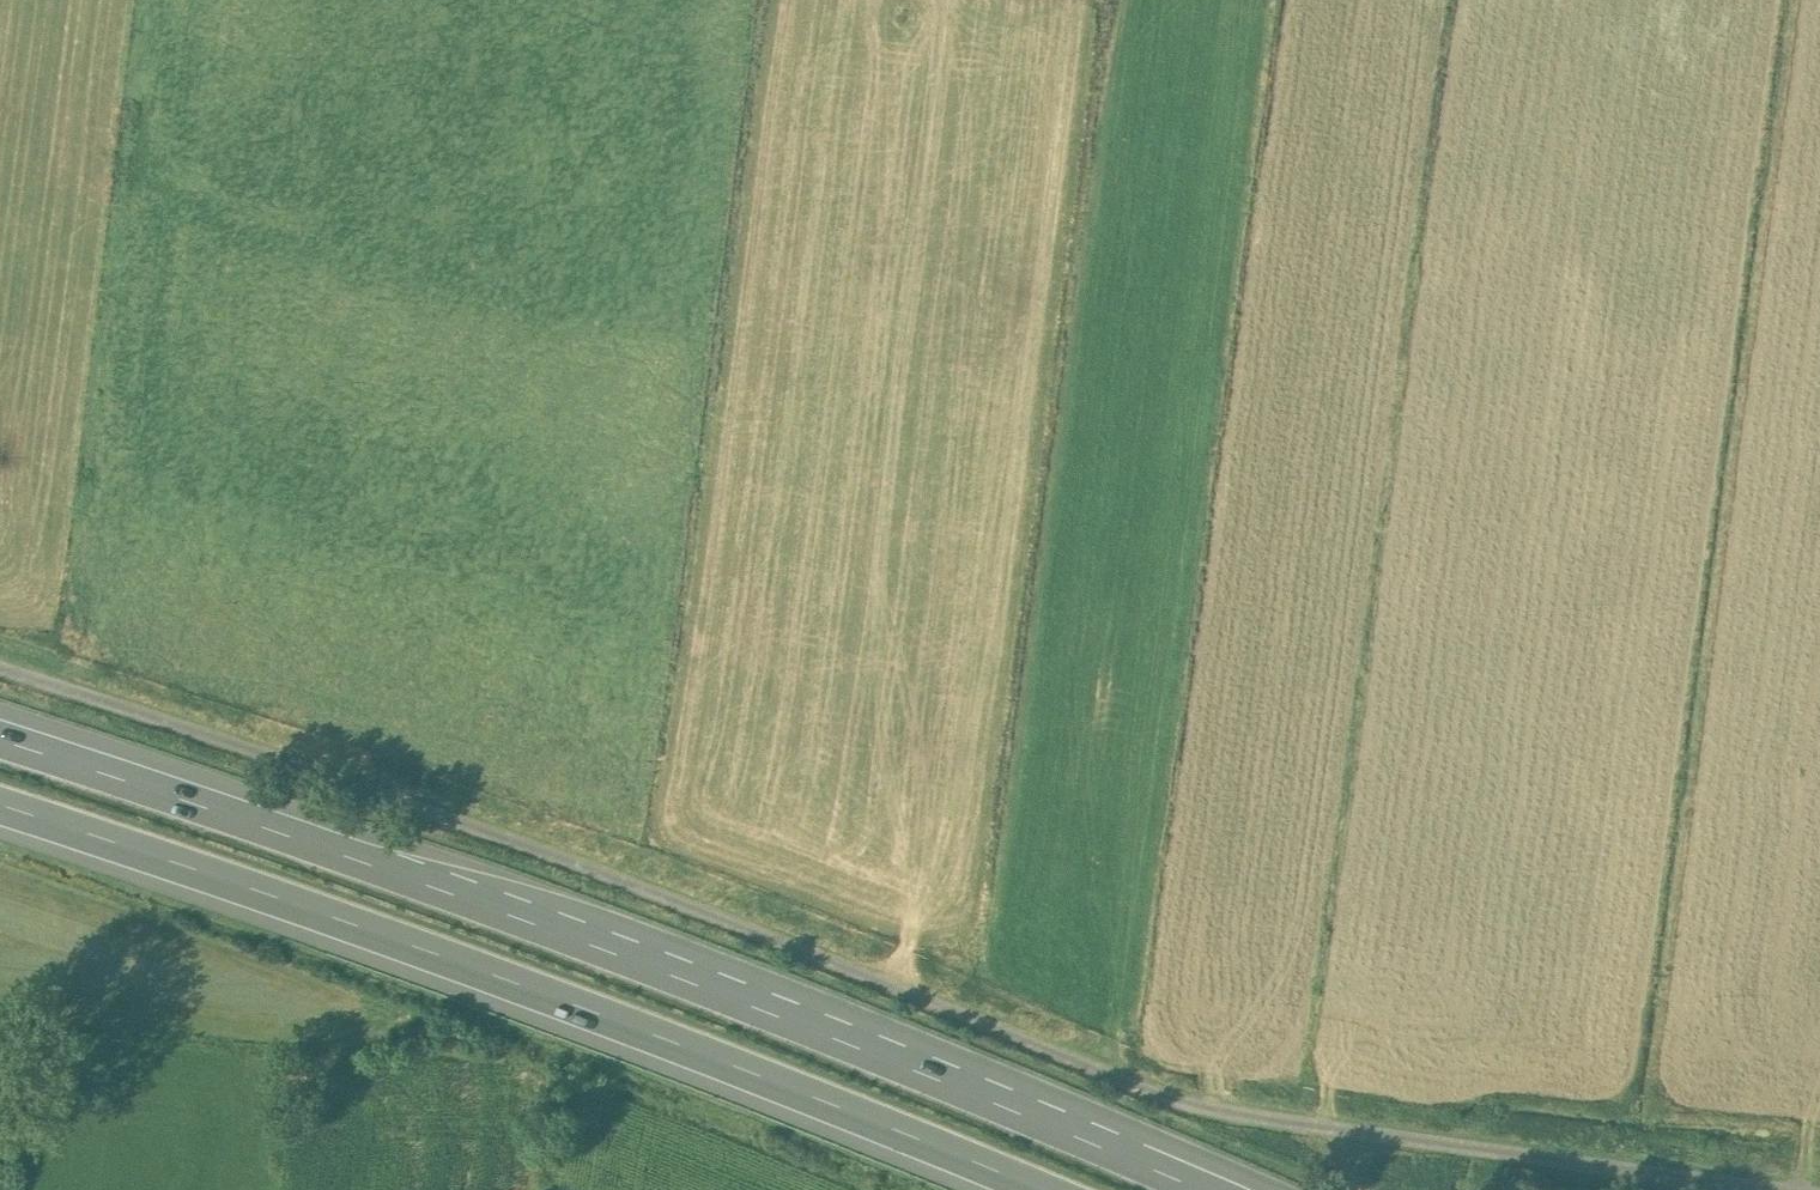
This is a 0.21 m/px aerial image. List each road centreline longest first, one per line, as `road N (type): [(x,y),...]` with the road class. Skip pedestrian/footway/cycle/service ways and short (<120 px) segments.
road 1 (unclassified): [(0,658),(408,792),(1177,1093),(1819,1189)]
road 2 (motorway): [(1059,1123),(171,777),(0,725)]
road 3 (motorway): [(0,799),(703,1046),(1057,1189)]
road 4 (motorway): [(1267,1189),(1099,1119),(1059,1123)]
road 5 (motorway): [(1212,1189),(1059,1123)]

